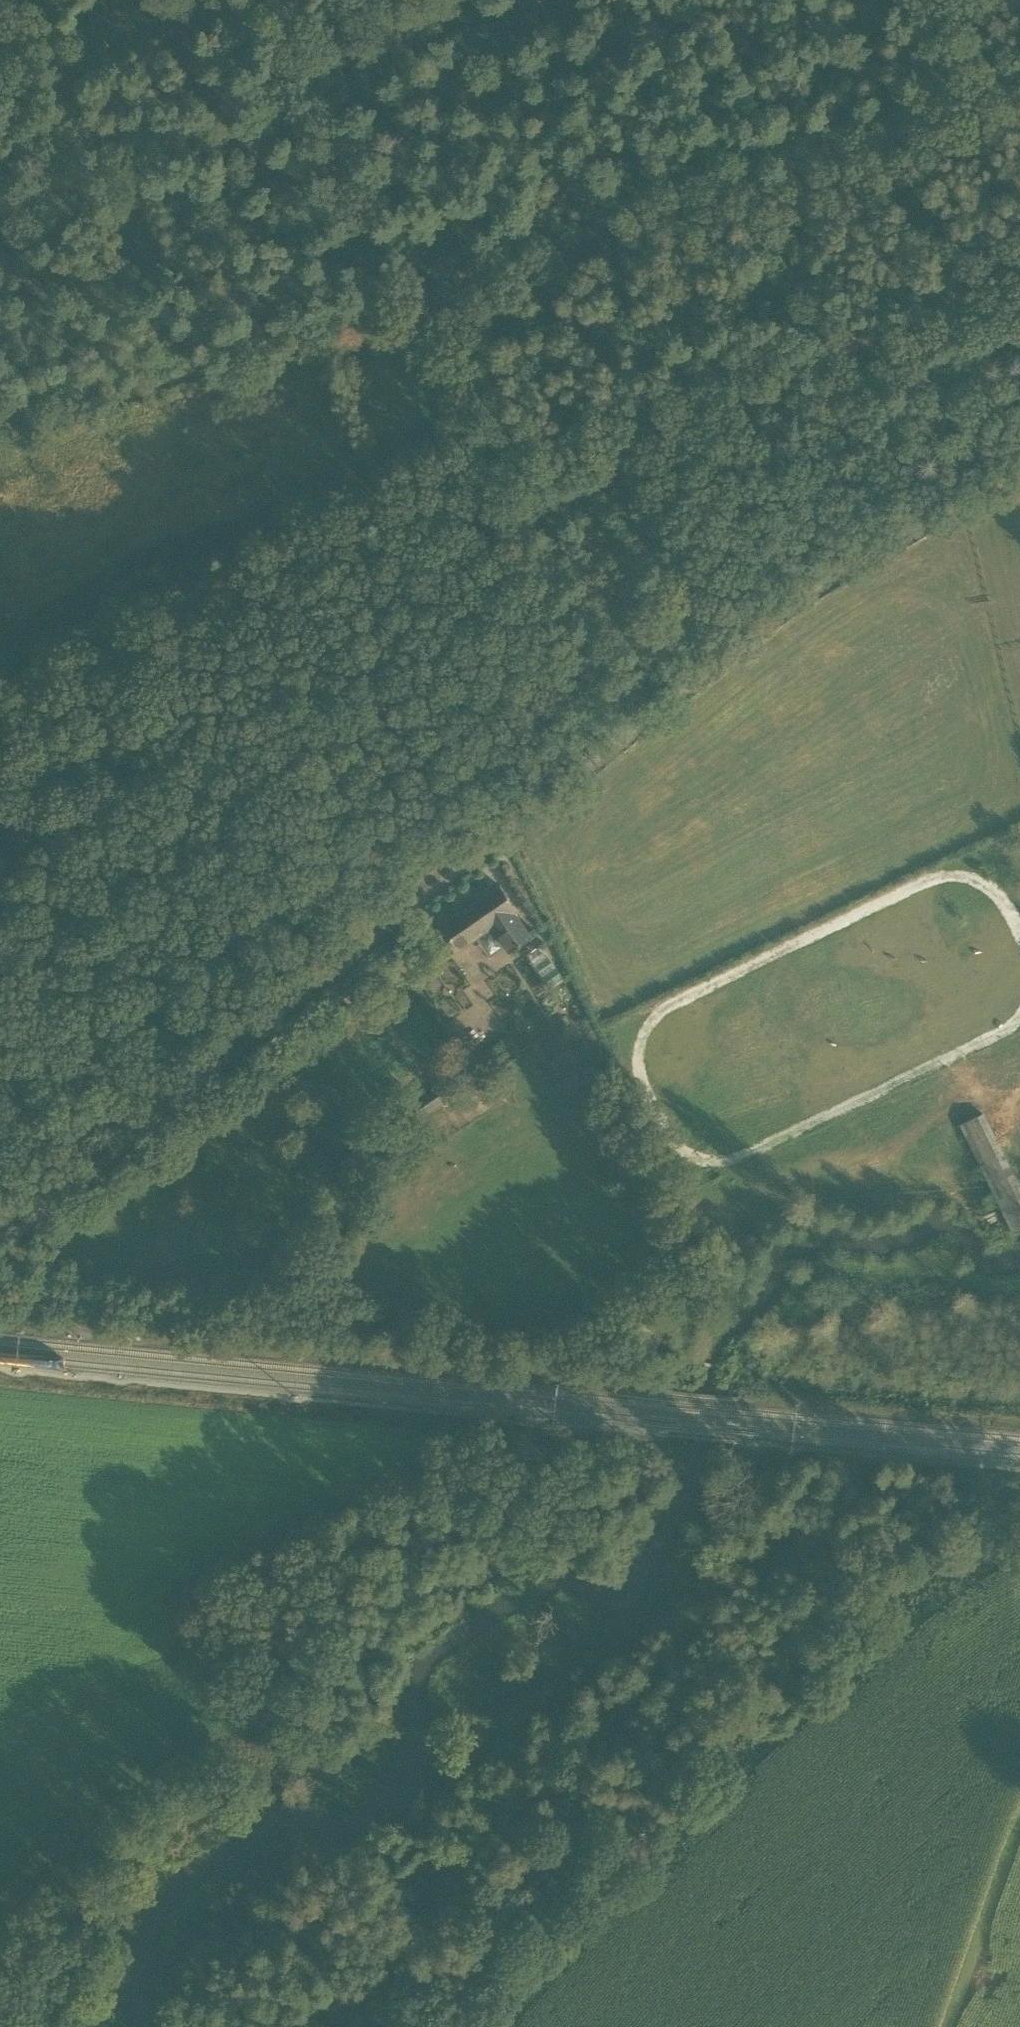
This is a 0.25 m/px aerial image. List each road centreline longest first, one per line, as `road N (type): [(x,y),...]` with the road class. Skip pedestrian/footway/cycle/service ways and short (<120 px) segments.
road 1 (track): [(0,438),(1019,86)]
road 2 (unclassified): [(356,964),(801,610),(957,511),(1019,482)]
road 3 (track): [(0,1254),(356,964)]

